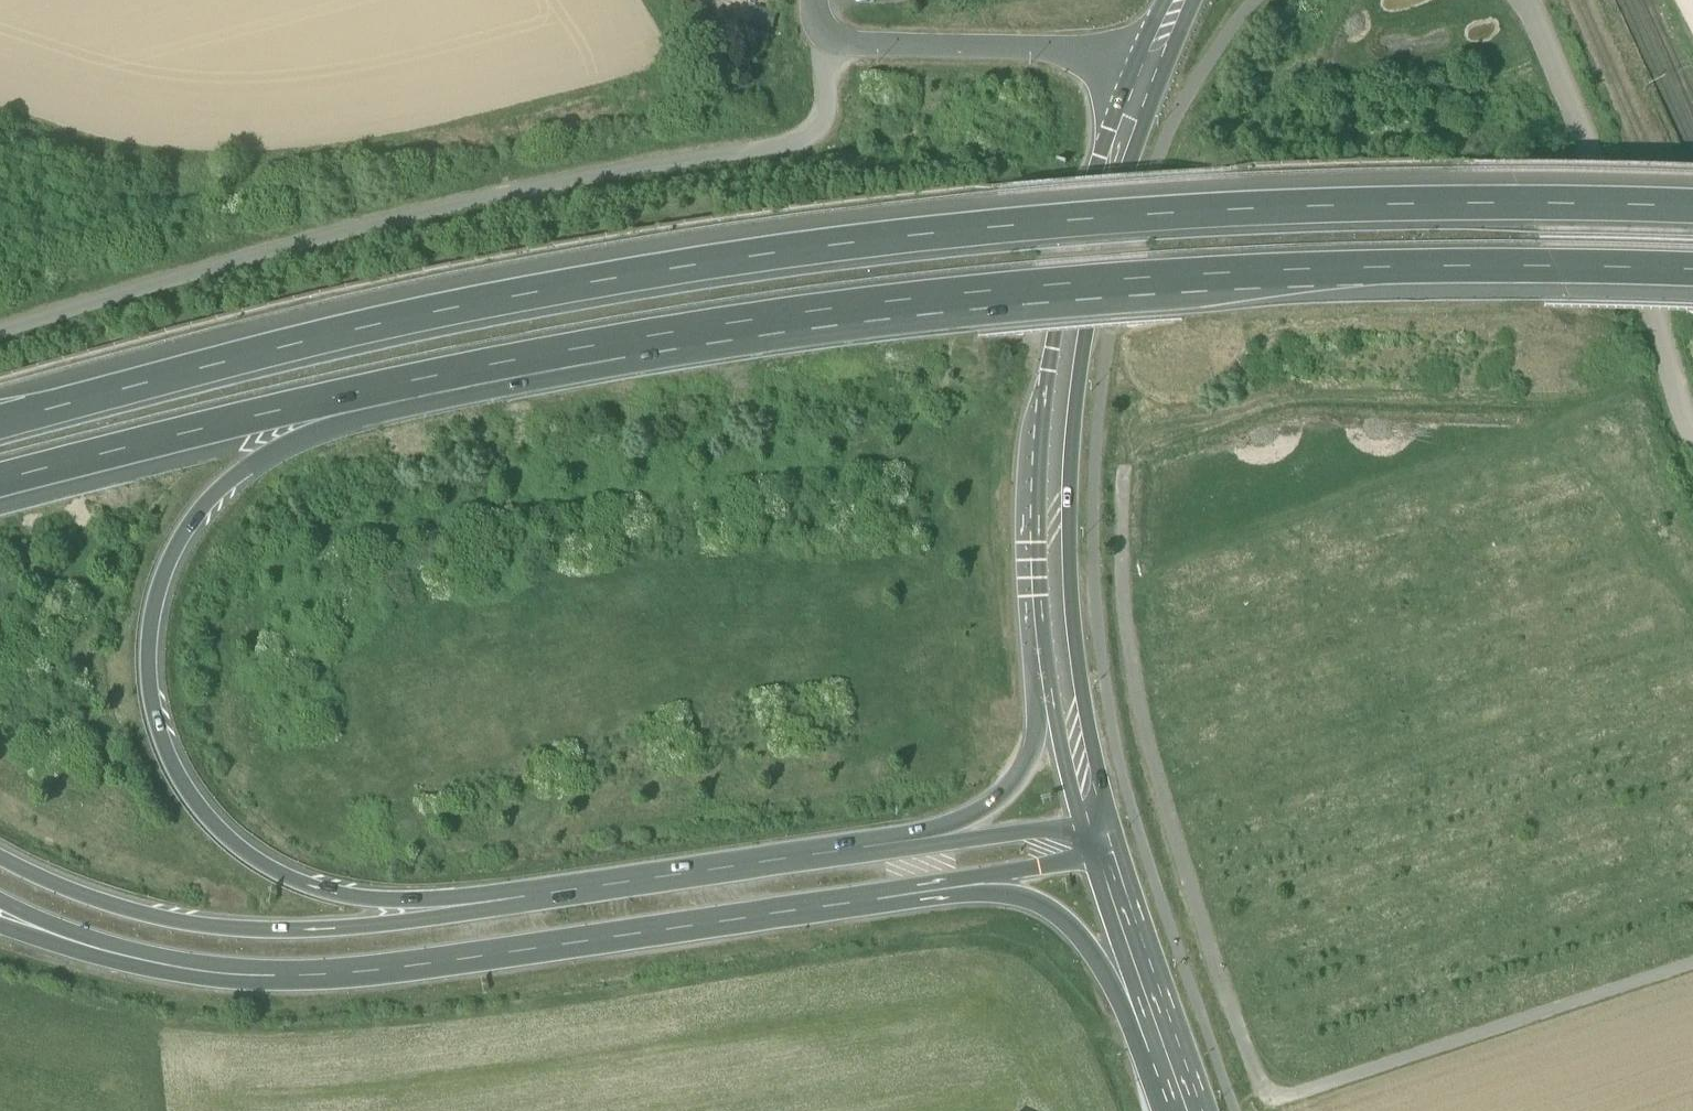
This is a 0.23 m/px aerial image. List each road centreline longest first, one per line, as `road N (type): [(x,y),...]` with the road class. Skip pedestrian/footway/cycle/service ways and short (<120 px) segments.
road 1 (motorway): [(1692,222),(1202,224),(864,252),(421,324),(0,428)]
road 2 (motorway): [(339,406),(624,349),(996,302),(1359,281),(1692,285)]
road 3 (motorway): [(39,929),(146,961),(275,977),(409,969),(985,886)]
road 4 (track): [(0,330),(384,225),(807,141),(822,128),(830,46)]
road 5 (motorway): [(450,908),(312,888),(235,849),(176,774),(156,711),(153,627),(183,545),(226,490),(339,406)]
road 6 (track): [(1266,1105),(1147,752),(1122,592),(1124,472)]
road 7 (secondary): [(1059,681),(1052,463),(1062,395),(1113,171),(1145,86)]
road 8 (motorway): [(937,838),(450,908)]
road 9 (motorway): [(450,908),(344,929),(230,929),(122,908),(0,858)]
road 10 (unclassified): [(1692,431),(1524,0)]
road 11 (track): [(1266,1105),(1692,964)]
road 12 (motorway): [(0,489),(339,406)]
road 13 (unclassified): [(830,46),(1071,57),(1145,86)]
road 14 (motorway): [(985,886),(1065,922),(1160,1038)]
road 15 (motorway): [(1059,681),(1026,771),(937,838)]
road 16 (secondary): [(1160,1038),(1105,857)]
road 17 (motorway): [(1096,825),(937,838)]
road 18 (secondary): [(1096,825),(1059,681)]
road 19 (motorway): [(985,886),(1011,873),(1105,857)]

